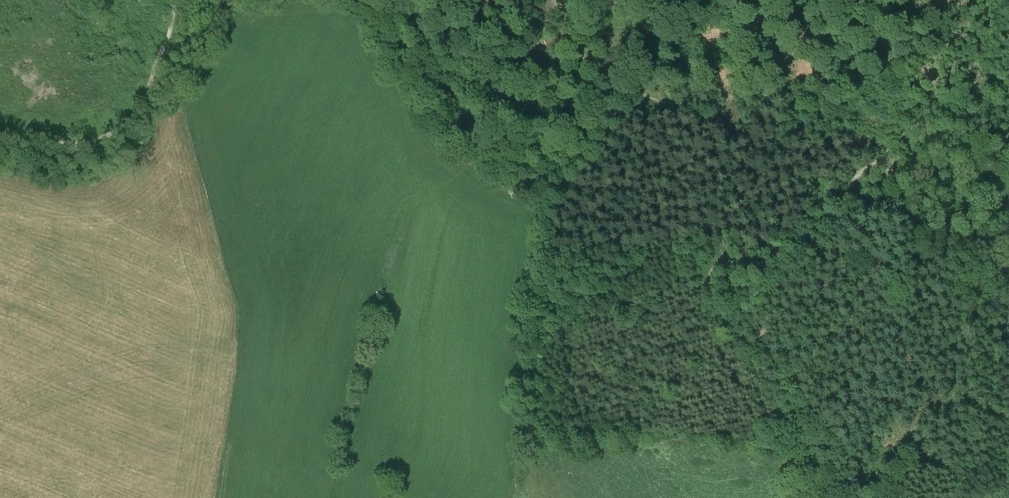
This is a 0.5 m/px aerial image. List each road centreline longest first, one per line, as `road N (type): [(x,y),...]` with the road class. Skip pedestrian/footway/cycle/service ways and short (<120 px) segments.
road 1 (track): [(838,497),(809,435),(730,324),(708,268),(714,256),(769,235),(885,148),(901,119),(907,59),(932,0)]
road 2 (track): [(559,0),(583,42),(606,59),(748,128),(758,175),(714,256)]
road 3 (track): [(0,137),(64,141),(111,130),(150,85),(182,0)]
road 4 (track): [(864,163),(907,167),(1008,153)]

